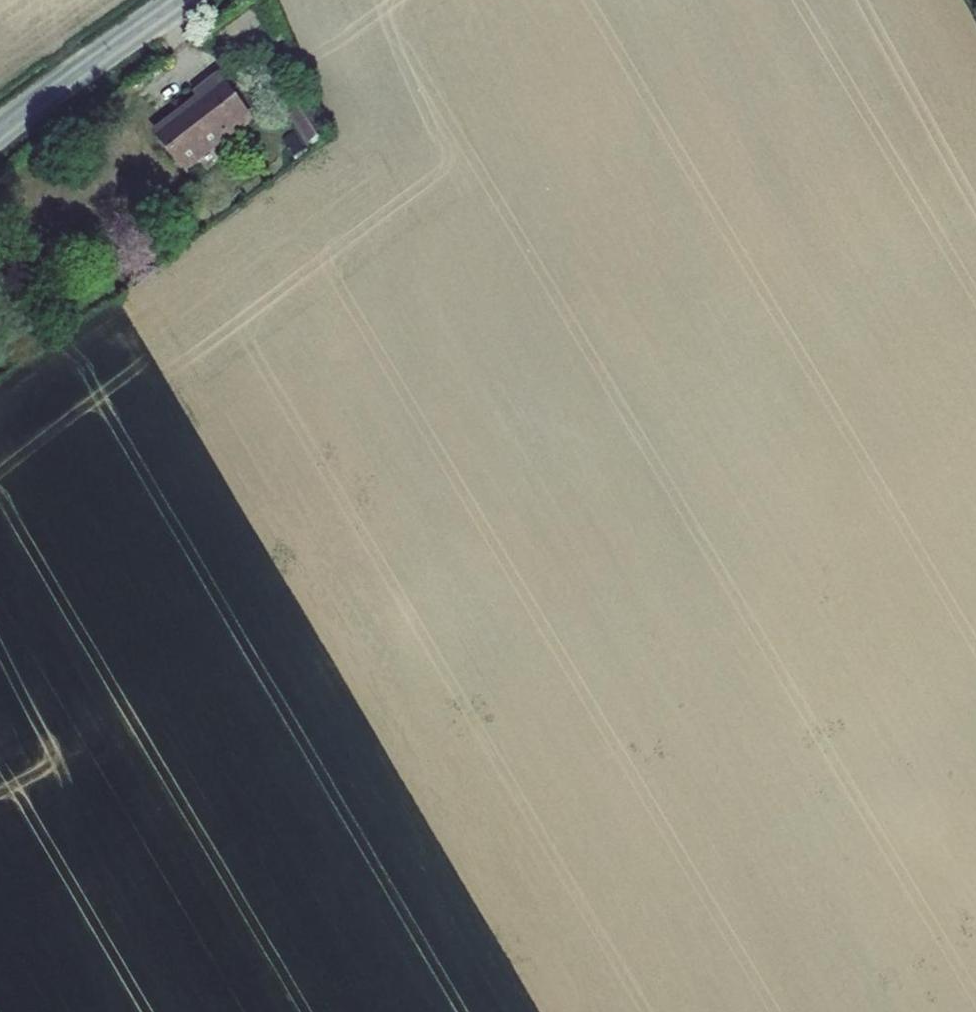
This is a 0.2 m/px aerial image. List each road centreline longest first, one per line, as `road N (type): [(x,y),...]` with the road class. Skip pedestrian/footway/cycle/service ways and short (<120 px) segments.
road 1 (tertiary): [(181,0),(0,131)]

